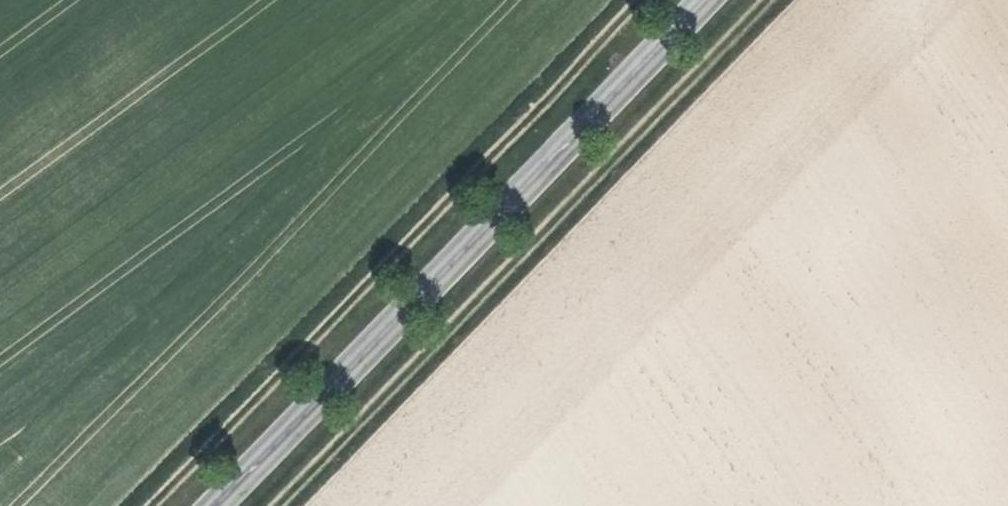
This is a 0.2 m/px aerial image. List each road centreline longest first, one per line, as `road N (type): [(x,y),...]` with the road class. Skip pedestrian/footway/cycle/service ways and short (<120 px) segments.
road 1 (track): [(642,0),(151,505)]
road 2 (secondary): [(219,505),(710,0)]

